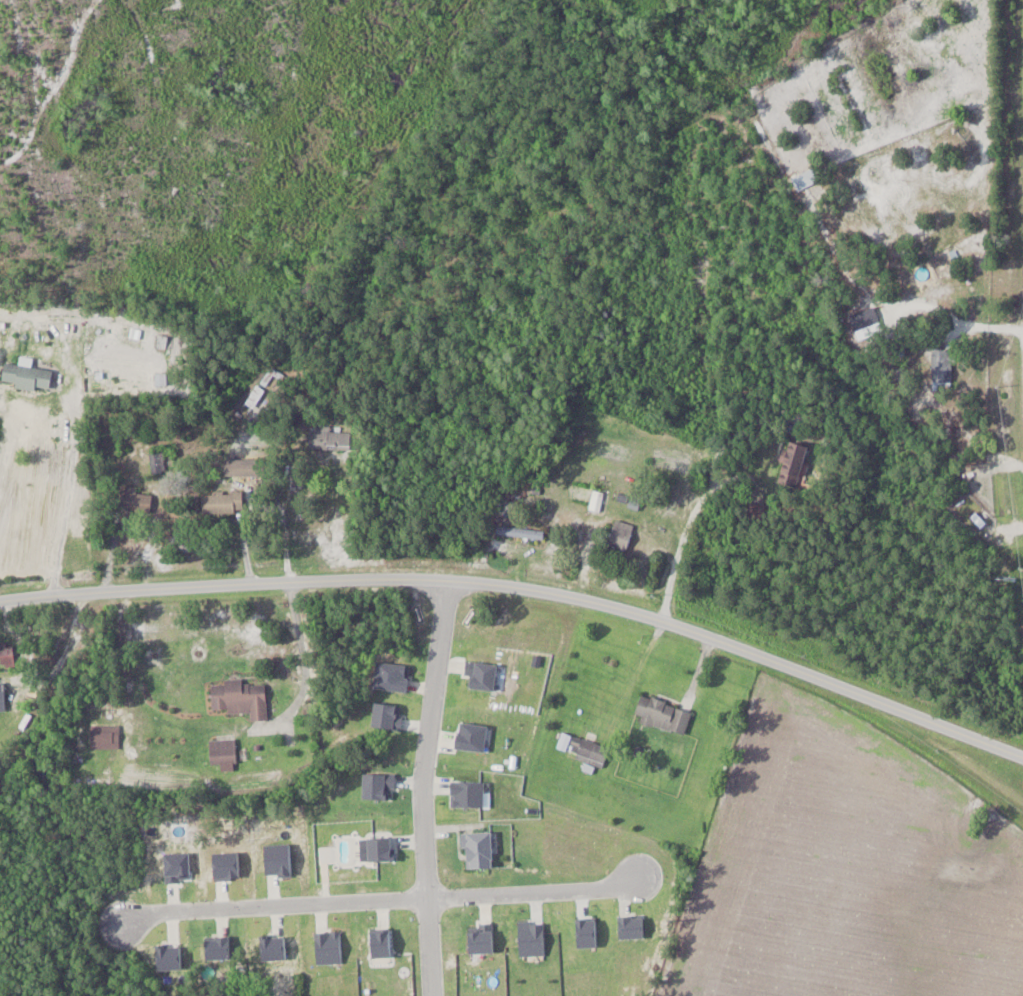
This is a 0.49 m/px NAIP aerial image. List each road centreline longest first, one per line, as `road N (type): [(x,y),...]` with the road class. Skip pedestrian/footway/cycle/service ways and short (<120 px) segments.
road 1 (residential): [(1022,755),(708,637),(487,589),(185,586),(0,602)]
road 2 (residential): [(434,995),(426,816),(451,588)]
road 3 (residential): [(125,926),(165,912),(430,899)]
road 4 (residential): [(430,899),(640,879)]

